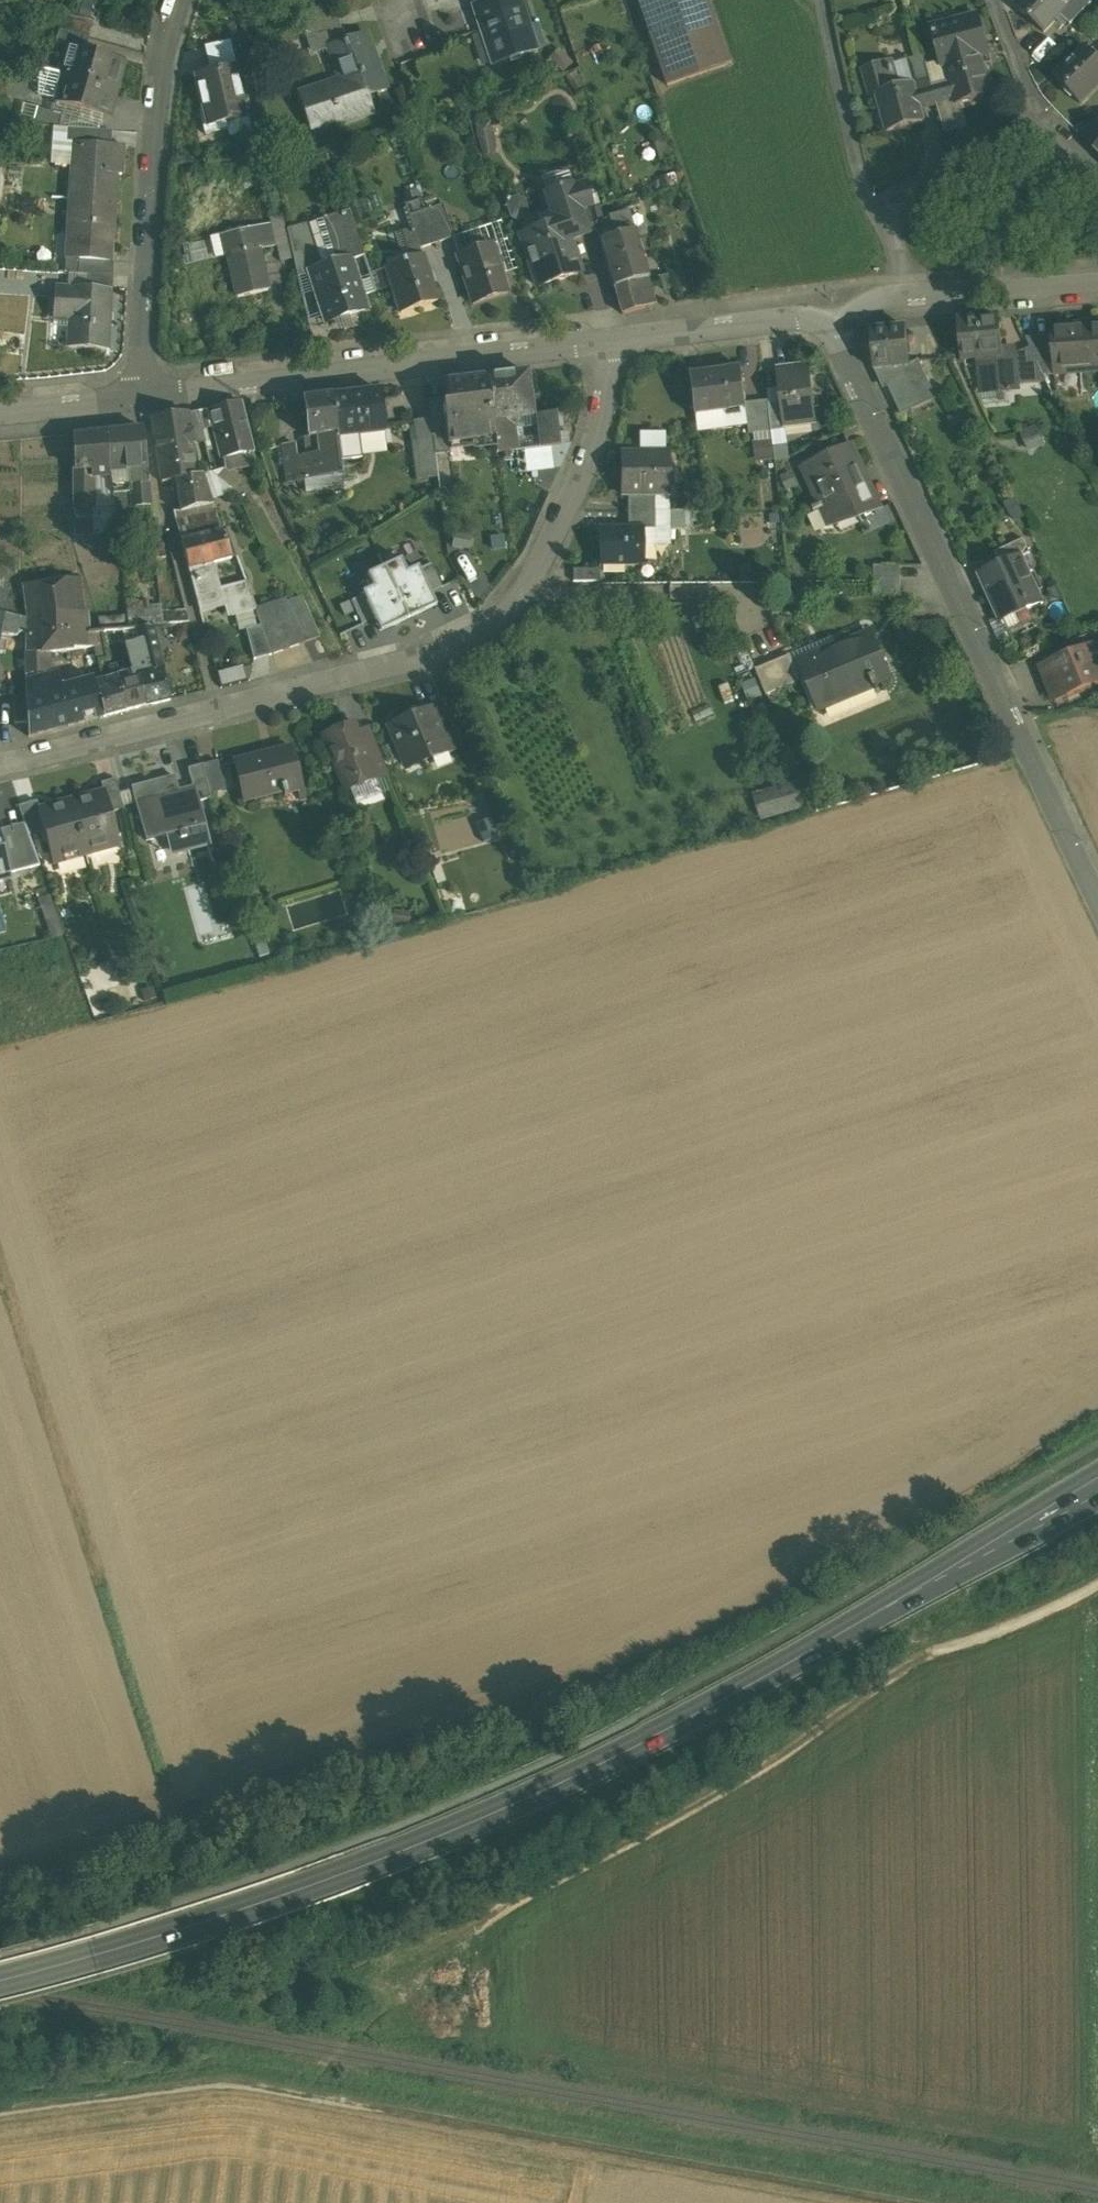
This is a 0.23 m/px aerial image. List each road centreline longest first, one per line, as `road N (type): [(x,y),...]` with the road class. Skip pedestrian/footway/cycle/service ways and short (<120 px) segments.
road 1 (secondary): [(0,1981),(179,1931),(458,1828),(750,1686),(1097,1484)]
road 2 (track): [(0,2111),(227,2085),(877,2202)]
road 3 (residential): [(0,765),(431,656),(483,631),(517,599),(560,529),(587,465),(615,343)]
road 4 (track): [(1097,1583),(1018,1623),(899,1665),(766,1762),(480,1915)]
road 5 (residential): [(836,314),(840,353),(1097,897)]
road 6 (residential): [(140,393),(615,343)]
road 7 (residential): [(140,393),(158,78),(185,0)]
road 8 (residential): [(615,343),(836,314)]
road 9 (residential): [(877,206),(858,164),(821,0)]
road 10 (residential): [(907,305),(1097,285)]
road 11 (residential): [(1042,122),(877,206)]
road 12 (residential): [(0,411),(140,393)]
road 13 (residential): [(1042,122),(994,0)]

